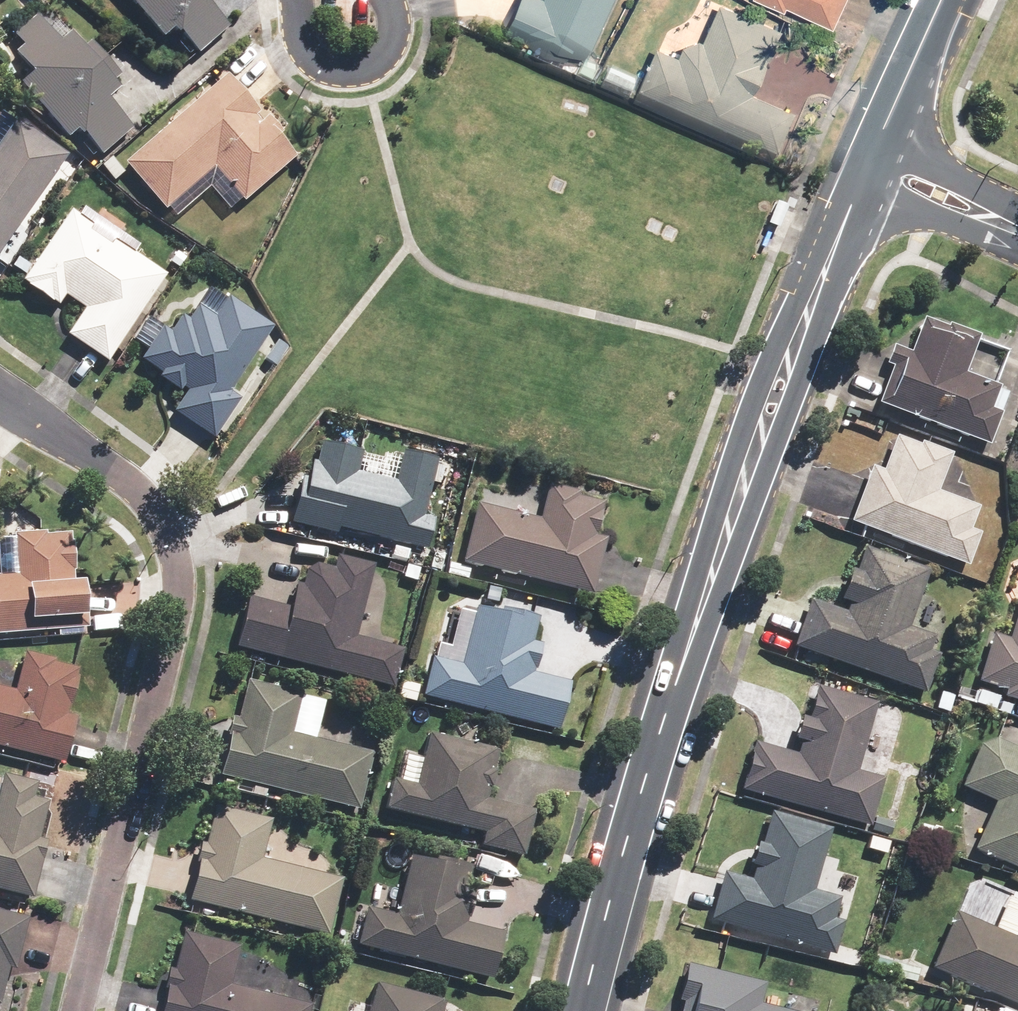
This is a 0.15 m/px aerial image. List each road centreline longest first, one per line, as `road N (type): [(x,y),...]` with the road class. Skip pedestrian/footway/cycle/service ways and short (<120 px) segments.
road 1 (tertiary): [(862,185),(748,461),(653,747),(585,1010)]
road 2 (residential): [(0,400),(161,515),(176,571),(174,627),(77,1010)]
road 3 (residential): [(378,0),(390,18),(384,49),(359,69),(333,73),(299,39),(291,0)]
road 4 (residential): [(1017,240),(989,241),(862,185)]
road 5 (residential): [(882,136),(1002,196),(1017,214)]
road 6 (tertiary): [(942,0),(882,136)]

